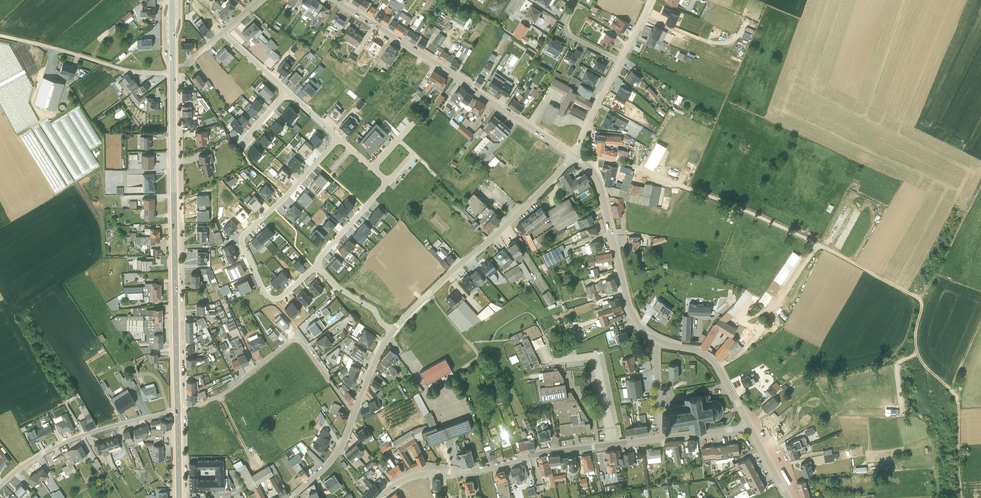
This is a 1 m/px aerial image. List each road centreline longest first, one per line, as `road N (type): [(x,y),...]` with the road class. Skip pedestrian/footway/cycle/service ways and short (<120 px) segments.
road 1 (track): [(675,180),(781,222),(919,296),(915,346),(957,397),(961,497)]
road 2 (primary): [(173,74),(177,409)]
road 3 (residential): [(661,439),(414,477),(380,497)]
road 4 (residential): [(572,152),(337,0)]
road 5 (residential): [(339,138),(242,239),(269,298),(281,298),(318,267)]
road 6 (residential): [(392,331),(572,152)]
road 7 (residential): [(353,414),(296,339),(227,391),(177,409)]
road 8 (residential): [(659,339),(630,309),(599,181),(588,162)]
road 9 (residential): [(0,486),(56,446),(177,409)]
road 10 (unclassified): [(0,35),(173,74)]
road 11 (residential): [(750,426),(708,355),(659,339)]

